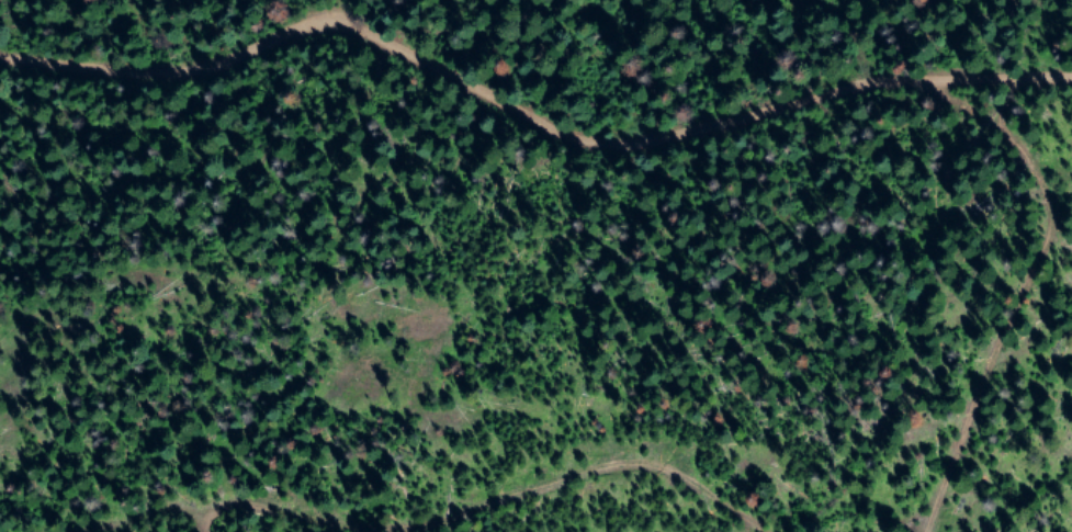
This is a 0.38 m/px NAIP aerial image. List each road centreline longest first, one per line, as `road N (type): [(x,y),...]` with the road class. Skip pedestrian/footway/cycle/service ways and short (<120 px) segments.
road 1 (track): [(0,70),(112,71),(369,16),(515,110),(665,132),(847,50),(1071,61)]
road 2 (track): [(315,531),(342,502),(733,462),(820,482),(865,531)]
road 3 (track): [(960,531),(1071,309)]

